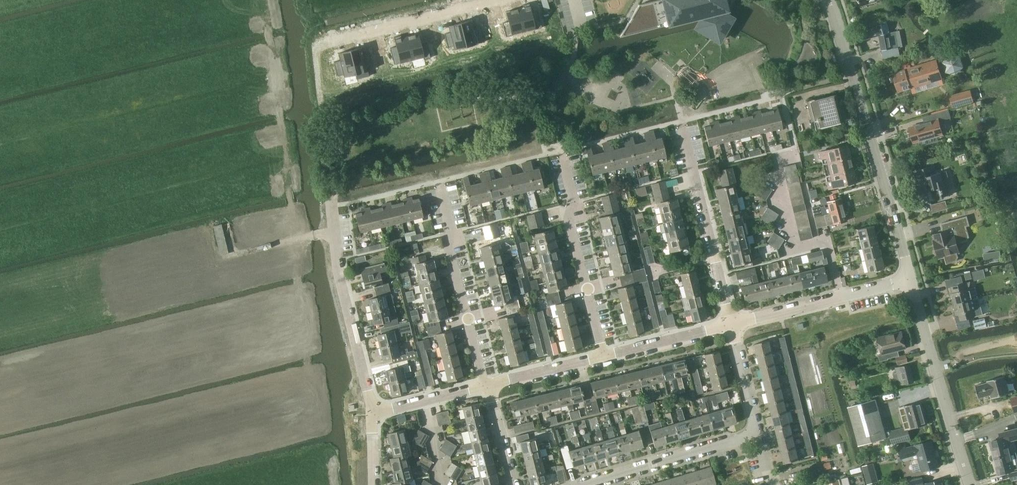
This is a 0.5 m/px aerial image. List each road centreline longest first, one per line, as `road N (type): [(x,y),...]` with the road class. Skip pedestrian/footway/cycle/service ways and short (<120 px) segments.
road 1 (tertiary): [(910,281),(827,0)]
road 2 (residential): [(732,325),(683,120)]
road 3 (residential): [(376,412),(335,206)]
road 4 (residential): [(603,356),(560,151)]
road 5 (residential): [(483,386),(439,182)]
road 6 (residential): [(498,0),(319,42)]
road 7 (residential): [(775,163),(794,247),(825,240),(840,297)]
road 8 (tertiary): [(956,440),(910,281)]
road 9 (residential): [(600,484),(760,442)]
road 10 (residential): [(603,356),(732,325)]
road 11 (residential): [(760,442),(732,325)]

